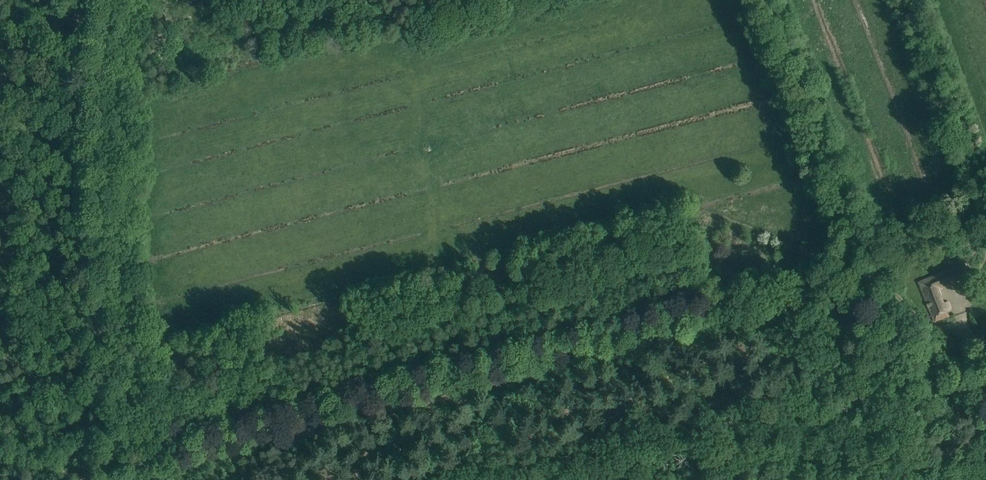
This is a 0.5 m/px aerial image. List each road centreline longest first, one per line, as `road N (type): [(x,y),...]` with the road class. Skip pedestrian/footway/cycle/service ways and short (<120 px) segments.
road 1 (track): [(109,479),(173,439),(874,261),(985,224)]
road 2 (track): [(107,479),(94,112),(95,38),(105,0)]
road 3 (track): [(889,405),(881,313),(867,263),(760,0)]

